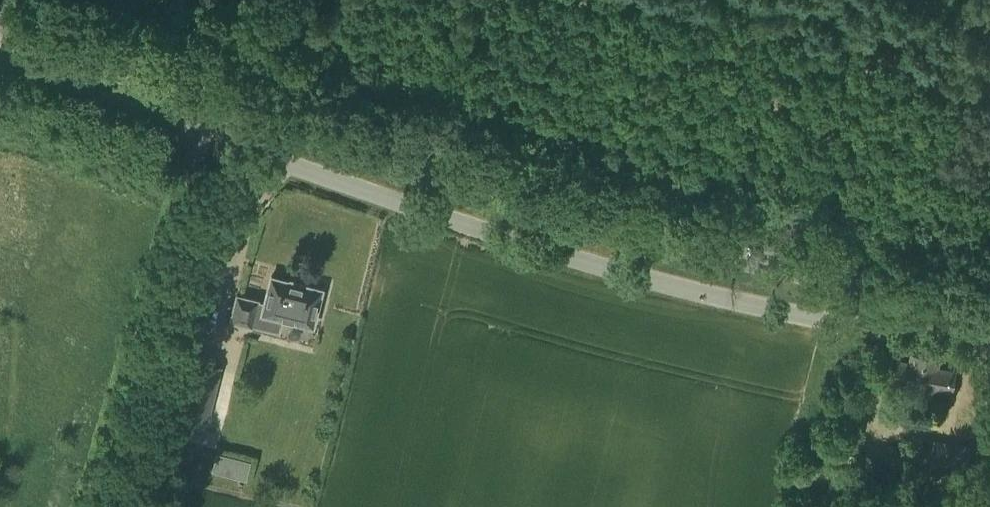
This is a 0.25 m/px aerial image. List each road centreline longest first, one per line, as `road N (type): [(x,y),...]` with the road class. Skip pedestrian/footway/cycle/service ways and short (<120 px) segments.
road 1 (unclassified): [(989,356),(742,308),(594,269),(0,69)]
road 2 (primary): [(989,300),(841,279),(549,211),(0,24)]

